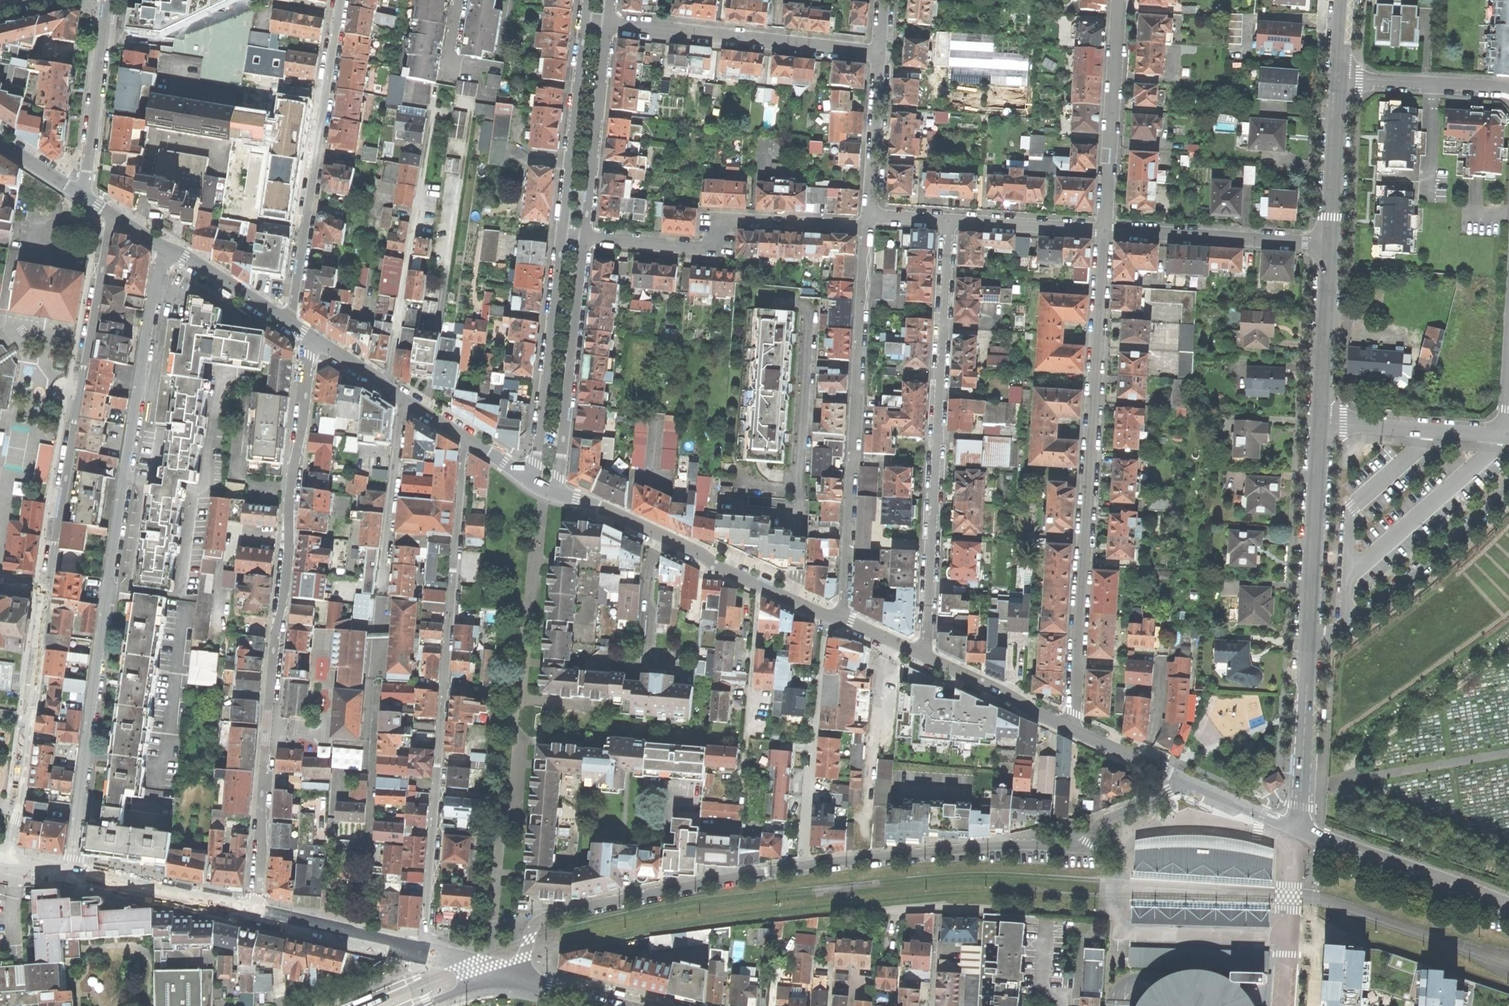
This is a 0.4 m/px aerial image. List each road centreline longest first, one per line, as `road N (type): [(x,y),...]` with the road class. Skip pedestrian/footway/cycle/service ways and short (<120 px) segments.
road 1 (residential): [(112,216),(8,861)]
road 2 (residential): [(70,873),(118,511),(166,248)]
road 3 (residential): [(311,338),(273,651),(254,916)]
road 4 (residential): [(423,955),(465,438)]
road 5 (residential): [(1072,730),(1105,230)]
road 6 (residential): [(926,658),(948,221)]
road 7 (residential): [(1298,827),(1321,423)]
road 8 (residential): [(805,866),(995,846),(1083,848),(1109,818),(1181,779)]
road 9 (residential): [(841,619),(866,228)]
road 10 (residential): [(505,978),(520,966),(535,925),(551,915),(805,866)]
road 11 (residential): [(291,325),(341,0)]
road 12 (tertiary): [(826,615),(598,505),(555,492)]
road 13 (residential): [(866,228),(729,221),(696,248),(587,238)]
road 14 (residential): [(387,388),(430,114)]
road 15 (residential): [(609,23),(879,53)]
road 16 (residential): [(362,942),(379,683)]
road 17 (residential): [(555,492),(587,238)]
road 18 (residential): [(826,615),(805,866)]
road 19 (residential): [(560,236),(533,483)]
road 20 (residential): [(1508,369),(1506,419),(1493,433),(1321,423)]
road 21 (residential): [(1105,230),(1119,0)]
road 22 (residential): [(1105,230),(1330,244)]
road 23 (tertiary): [(1508,905),(1298,827)]
road 24 (residential): [(585,20),(560,236)]
road 25 (residential): [(587,238),(609,23)]
road 26 (residential): [(109,0),(84,197)]
road 27 (residential): [(402,399),(380,596)]
road 28 (secondary): [(254,916),(70,873)]
road 29 (residential): [(1321,423),(1330,244)]
road 30 (residential): [(1339,77),(1508,87)]
road 31 (residential): [(1330,244),(1339,77)]
road 32 (tertiary): [(1072,730),(926,658)]
road 33 (residential): [(879,53),(869,215)]
road 34 (residential): [(948,221),(1105,230)]
road 35 (tertiary): [(291,325),(166,248)]
road 36 (tertiary): [(1181,779),(1298,827)]
road 37 (tertiary): [(1181,779),(1072,730)]

